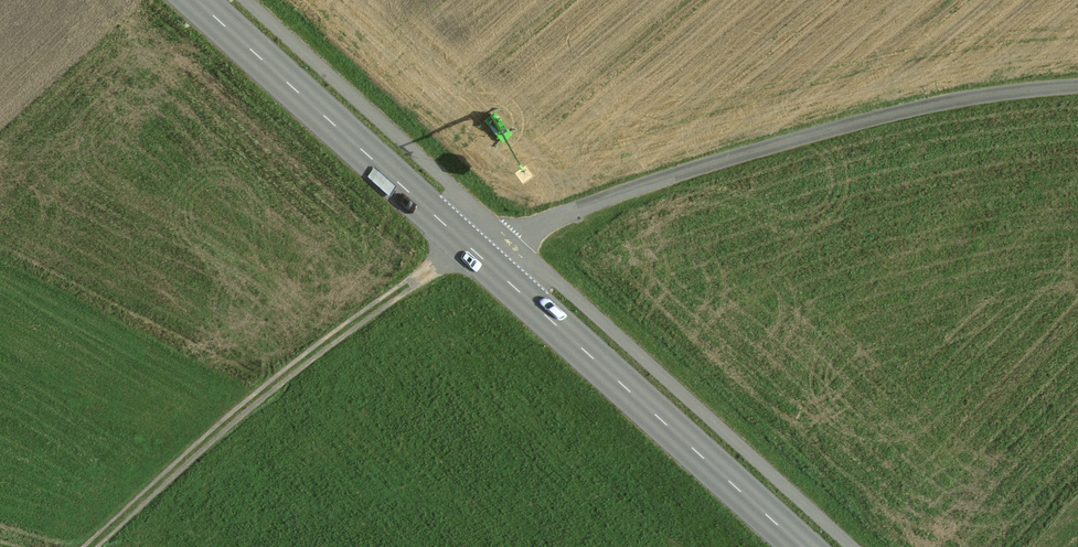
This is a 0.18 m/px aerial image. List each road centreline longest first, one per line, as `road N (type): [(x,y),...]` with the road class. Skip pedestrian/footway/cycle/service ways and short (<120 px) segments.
road 1 (residential): [(1077,91),(953,104),(800,141),(474,246)]
road 2 (track): [(97,546),(277,386),(474,246)]
road 3 (secondary): [(474,246),(806,546)]
road 4 (secondary): [(199,0),(474,246)]

